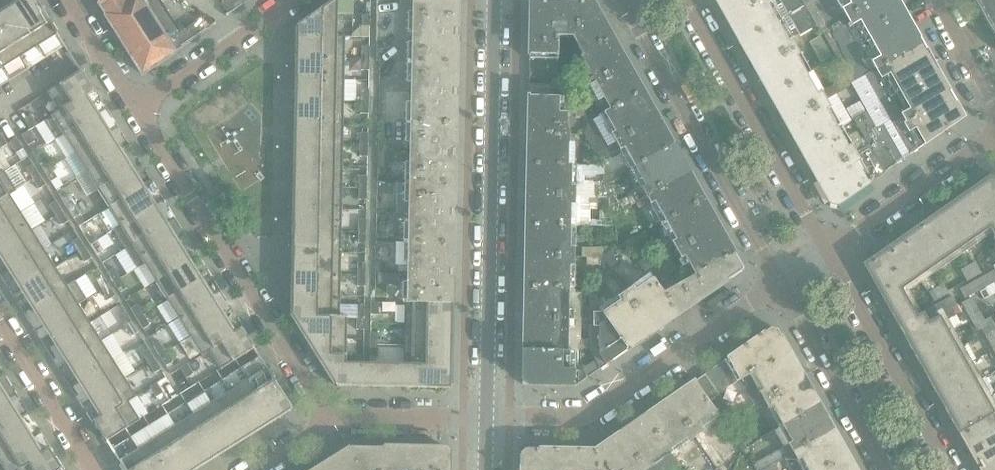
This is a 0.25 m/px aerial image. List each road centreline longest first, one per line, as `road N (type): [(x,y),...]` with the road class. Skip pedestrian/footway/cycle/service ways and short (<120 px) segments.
road 1 (residential): [(493,0),(483,424)]
road 2 (residential): [(331,420),(134,110)]
road 3 (residential): [(483,424),(591,414),(779,282)]
road 4 (residential): [(621,0),(779,282)]
road 5 (residential): [(825,253),(683,0)]
road 6 (residential): [(948,469),(825,253)]
road 7 (residential): [(779,282),(885,469)]
road 8 (residential): [(994,137),(825,253)]
road 9 (residential): [(294,0),(134,110)]
road 10 (residential): [(0,324),(90,469)]
road 11 (residential): [(331,420),(483,424)]
road 12 (residential): [(134,110),(66,0)]
road 13 (residential): [(930,0),(994,111)]

